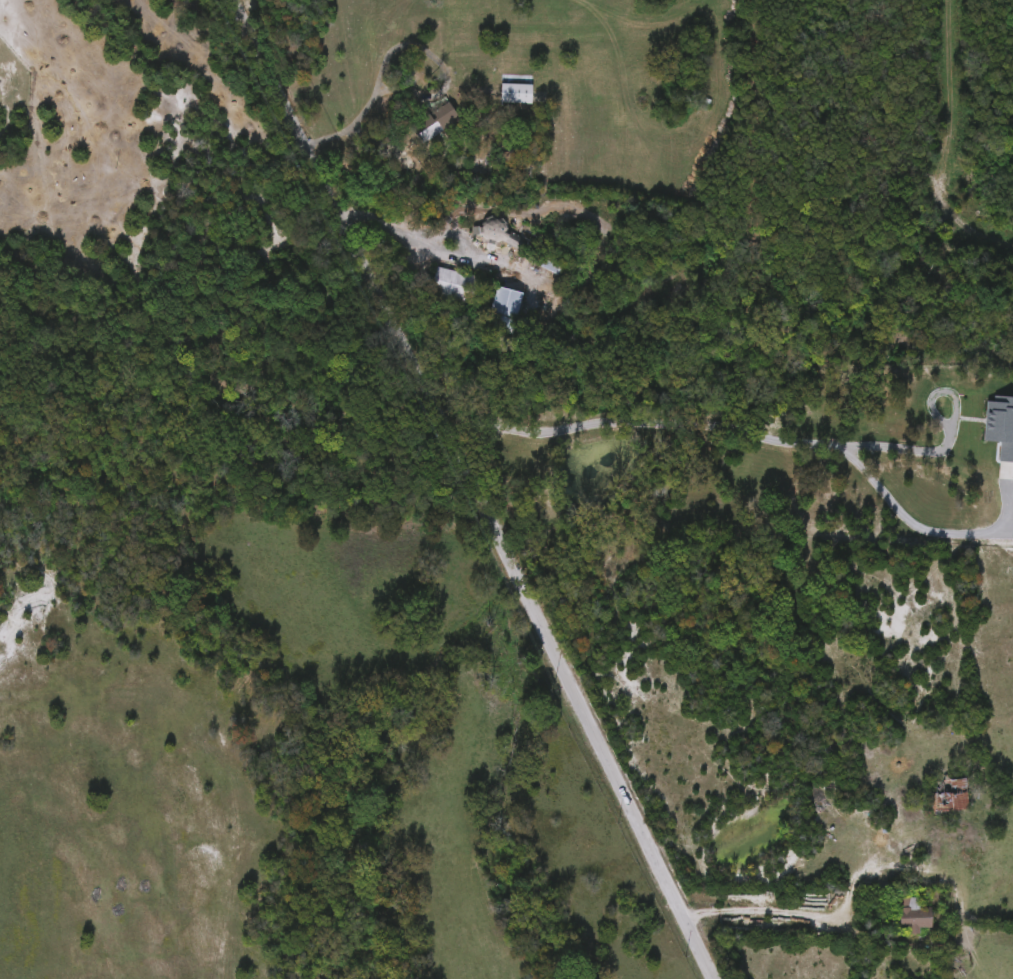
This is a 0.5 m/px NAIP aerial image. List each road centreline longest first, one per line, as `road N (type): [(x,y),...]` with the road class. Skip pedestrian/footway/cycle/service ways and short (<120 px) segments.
road 1 (tertiary): [(232,0),(713,978)]

